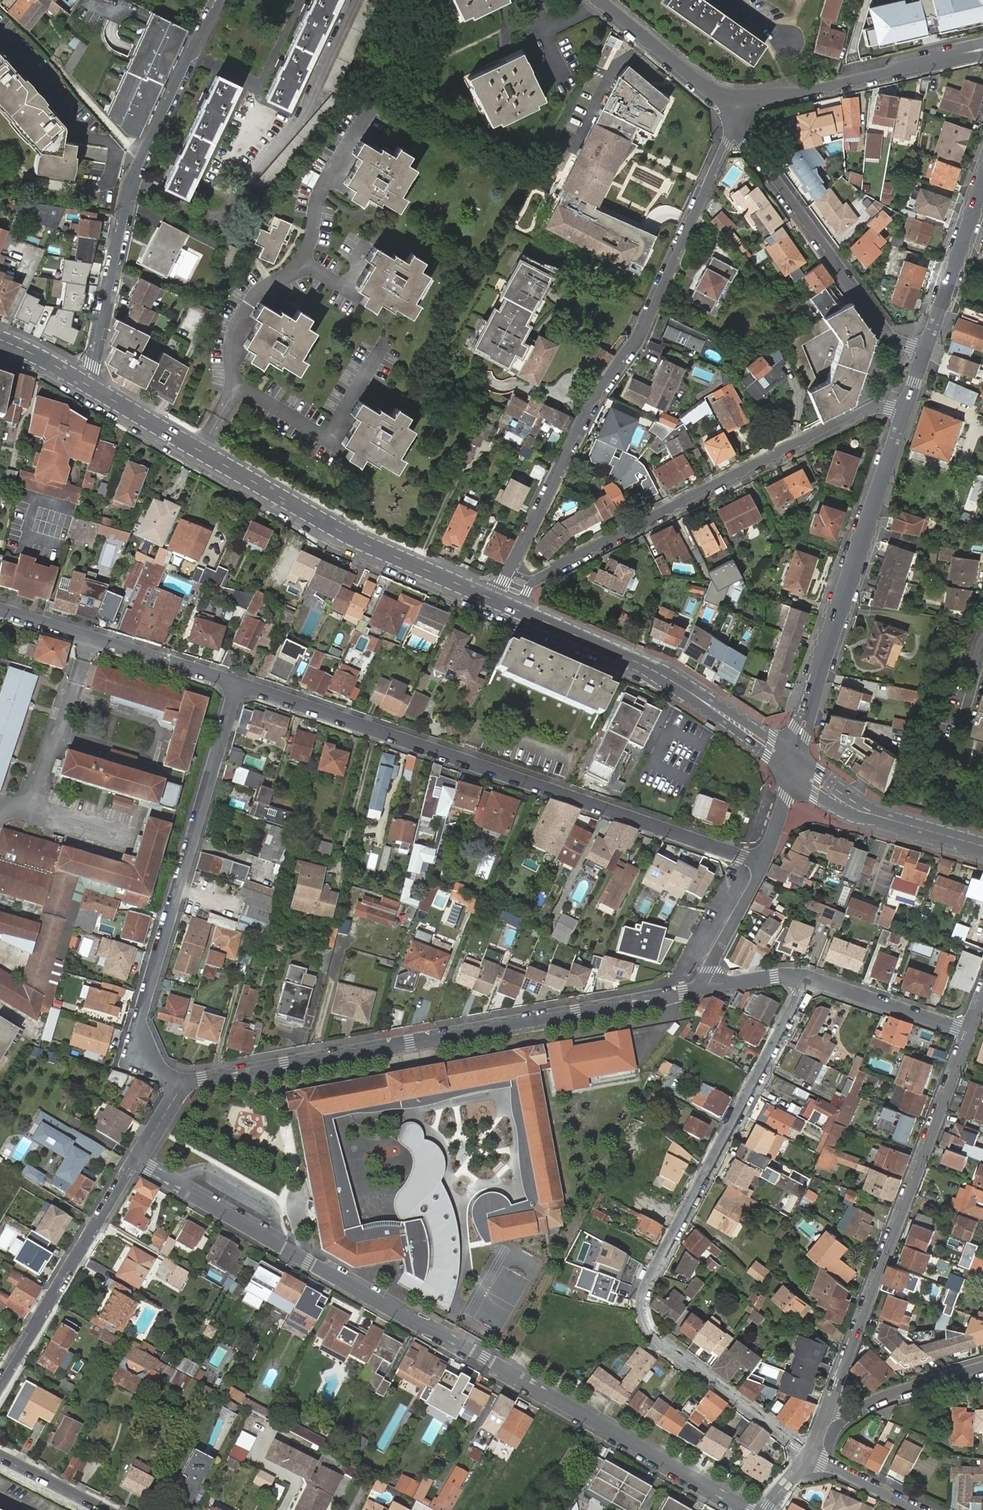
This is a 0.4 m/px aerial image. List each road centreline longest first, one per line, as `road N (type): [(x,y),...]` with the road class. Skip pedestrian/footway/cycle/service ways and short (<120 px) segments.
road 1 (residential): [(137,1160),(748,1509)]
road 2 (residential): [(808,979),(644,1294),(644,1310),(656,1338),(810,1453)]
road 3 (residential): [(241,681),(763,864)]
road 4 (residential): [(706,989),(179,1088)]
road 5 (residential): [(732,136),(645,330),(601,392),(495,600)]
road 6 (tertiary): [(495,600),(361,540),(85,383)]
road 7 (residential): [(518,610),(543,576),(866,411),(904,413)]
road 8 (residential): [(179,1088),(145,1052),(139,1024),(241,681)]
road 9 (residential): [(85,383),(141,157),(219,0)]
road 10 (residential): [(828,1412),(970,1034)]
road 11 (tertiary): [(904,413),(793,766)]
road 12 (tertiary): [(793,766),(660,673),(518,610)]
road 13 (residential): [(925,352),(885,334),(744,140),(732,136)]
road 14 (residential): [(137,1160),(0,1385)]
road 15 (residential): [(0,607),(241,681)]
road 16 (tertiary): [(736,103),(982,50)]
road 17 (tertiary): [(982,846),(871,814),(793,766)]
road 18 (tertiary): [(982,182),(925,352)]
road 19 (tertiary): [(595,0),(704,91),(736,103)]
road 20 (residential): [(808,979),(970,1034)]
road 21 (residential): [(982,1368),(828,1412)]
road 22 (residential): [(763,864),(703,979),(706,989)]
road 23 (residential): [(810,1453),(920,1509)]
road 24 (residential): [(107,1509),(0,1455)]

